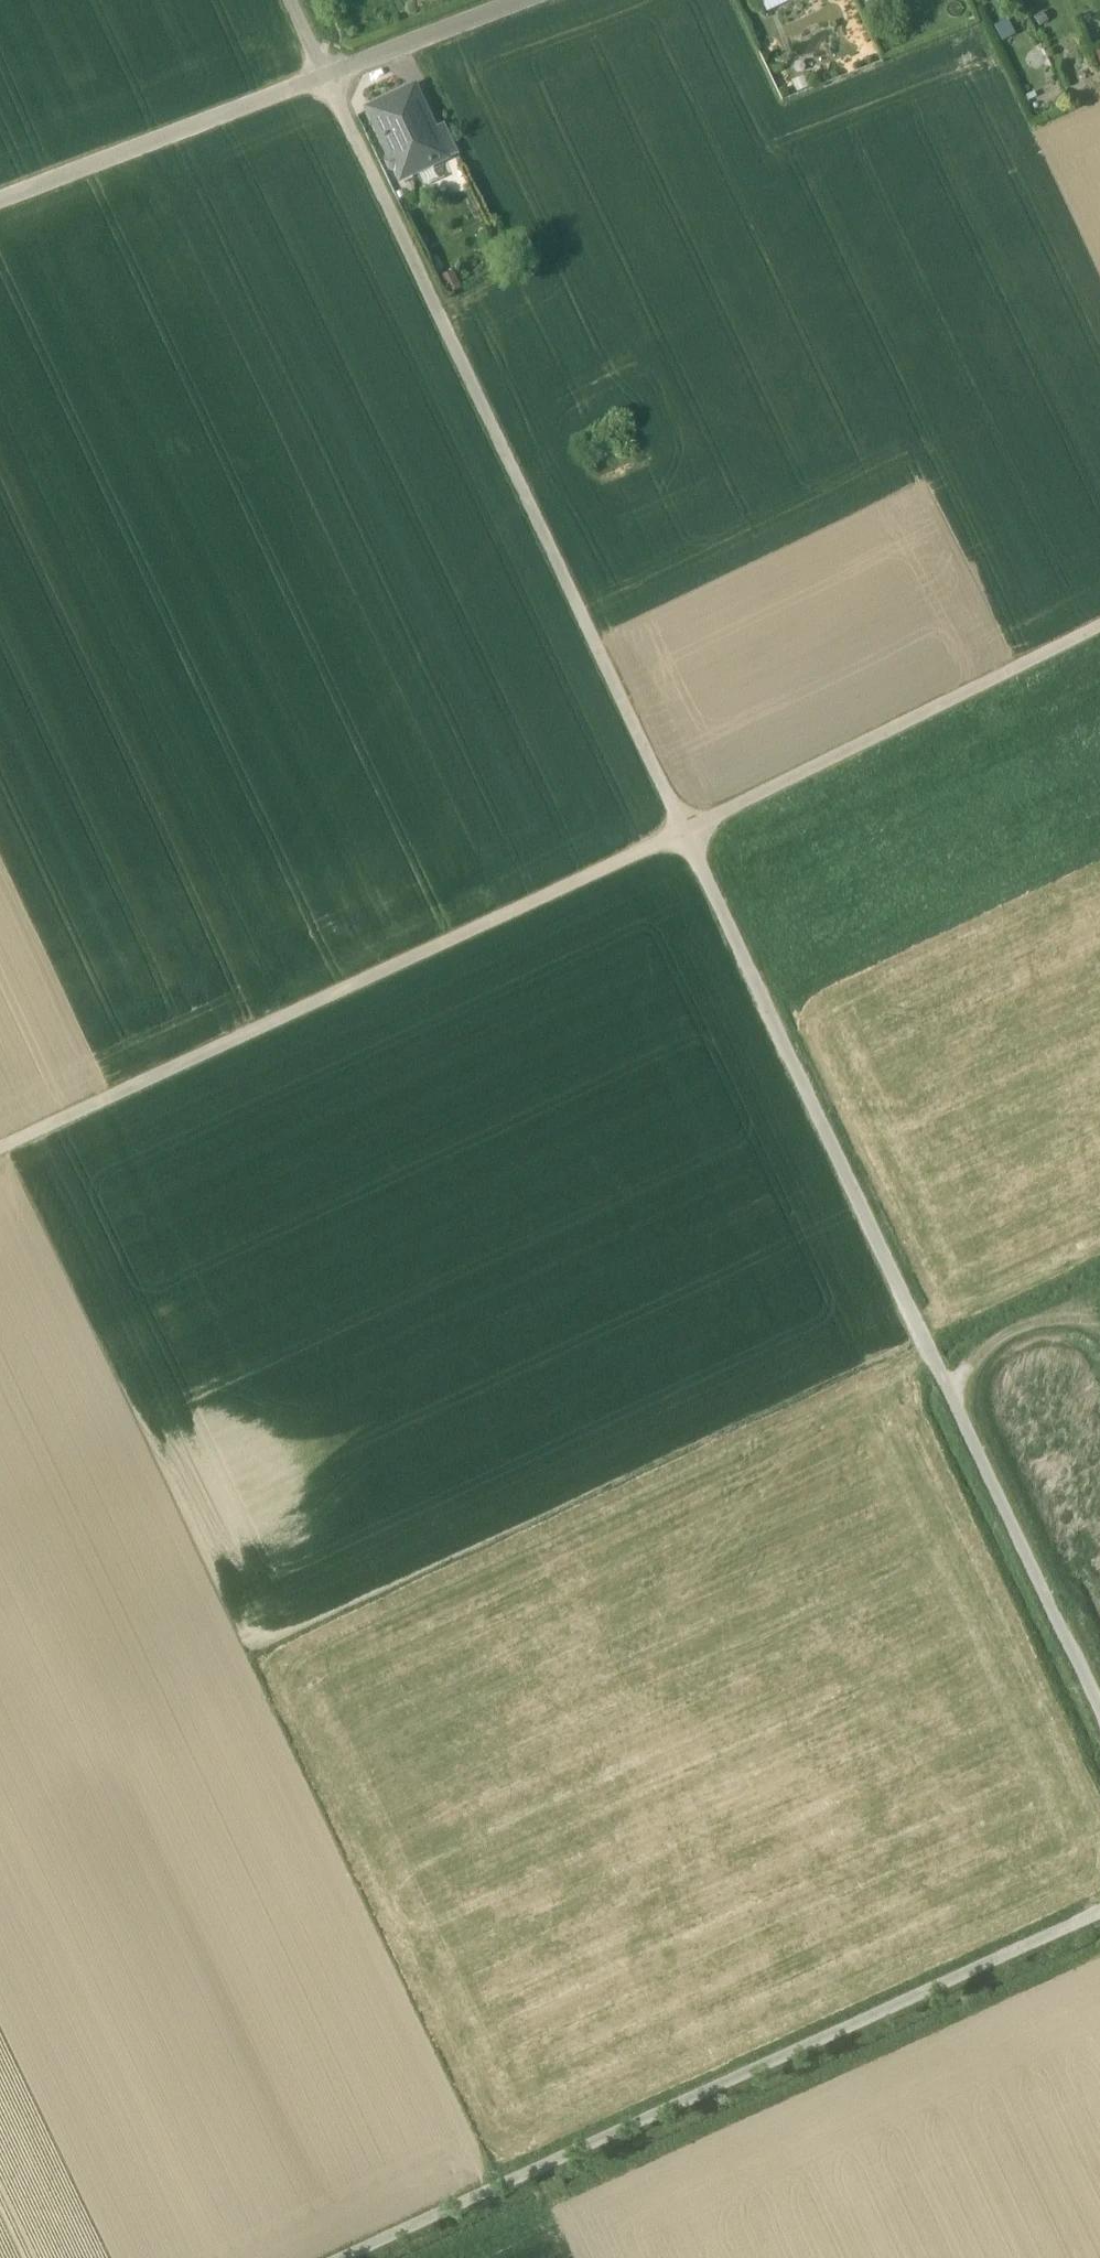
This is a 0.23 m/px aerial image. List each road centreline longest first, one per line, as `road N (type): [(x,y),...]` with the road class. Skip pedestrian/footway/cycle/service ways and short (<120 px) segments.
road 1 (track): [(1099,1706),(704,843),(324,76)]
road 2 (track): [(1099,648),(704,843),(0,1168)]
road 3 (track): [(1099,1913),(340,2257)]
road 4 (track): [(324,76),(0,201)]
road 5 (residential): [(524,0),(324,76)]

